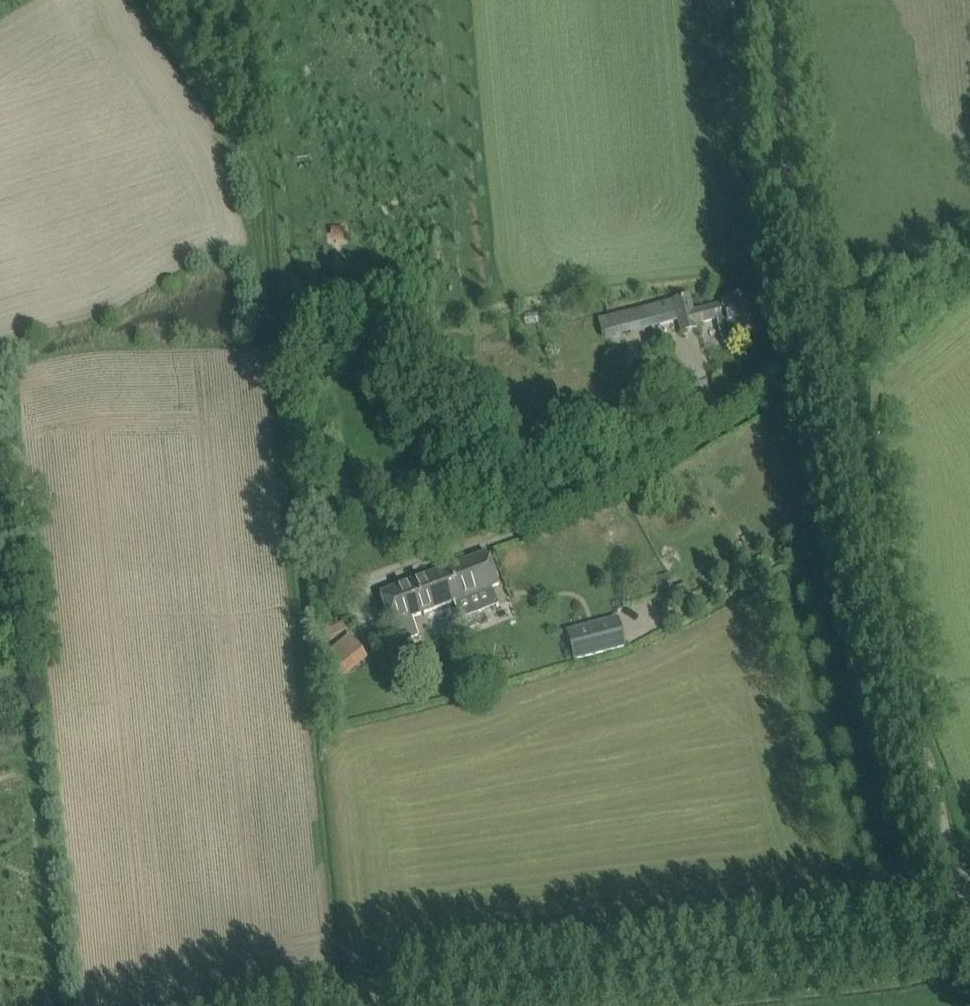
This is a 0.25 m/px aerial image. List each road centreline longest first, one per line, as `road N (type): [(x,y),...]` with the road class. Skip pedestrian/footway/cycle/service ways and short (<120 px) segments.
road 1 (unclassified): [(969,901),(941,855),(813,331),(783,171),(771,0)]
road 2 (unclassified): [(543,1005),(896,966),(957,938),(969,921)]

